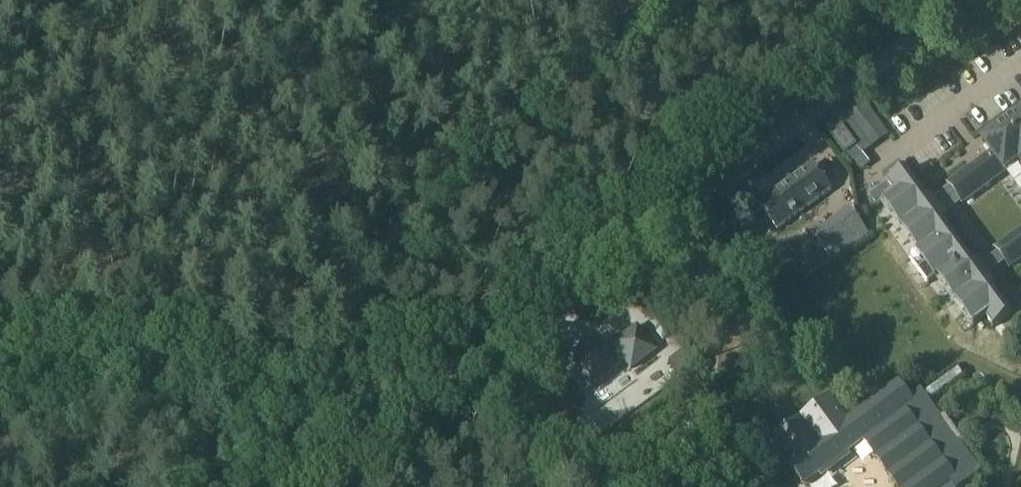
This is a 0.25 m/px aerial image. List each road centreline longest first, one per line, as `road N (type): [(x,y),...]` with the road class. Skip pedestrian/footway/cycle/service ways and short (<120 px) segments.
road 1 (residential): [(453,366),(948,0)]
road 2 (track): [(429,0),(300,311)]
road 3 (track): [(0,371),(272,363)]
road 4 (track): [(295,486),(453,366)]
road 5 (track): [(272,363),(465,357)]
road 6 (track): [(268,373),(231,435),(174,486)]

